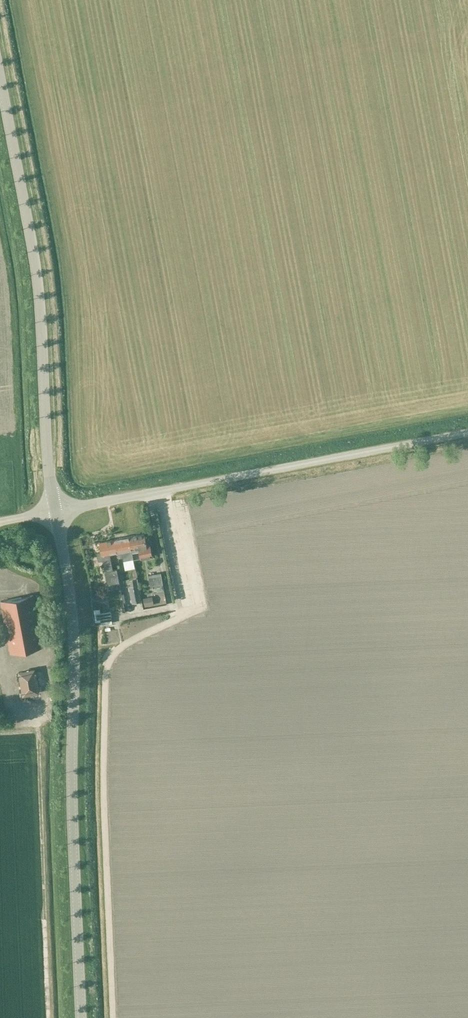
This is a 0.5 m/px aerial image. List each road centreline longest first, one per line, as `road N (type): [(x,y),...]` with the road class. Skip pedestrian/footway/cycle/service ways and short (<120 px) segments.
road 1 (unclassified): [(82,1017),(74,637),(55,511)]
road 2 (unclassified): [(55,511),(36,271),(0,77)]
road 3 (unclassified): [(55,511),(467,433)]

